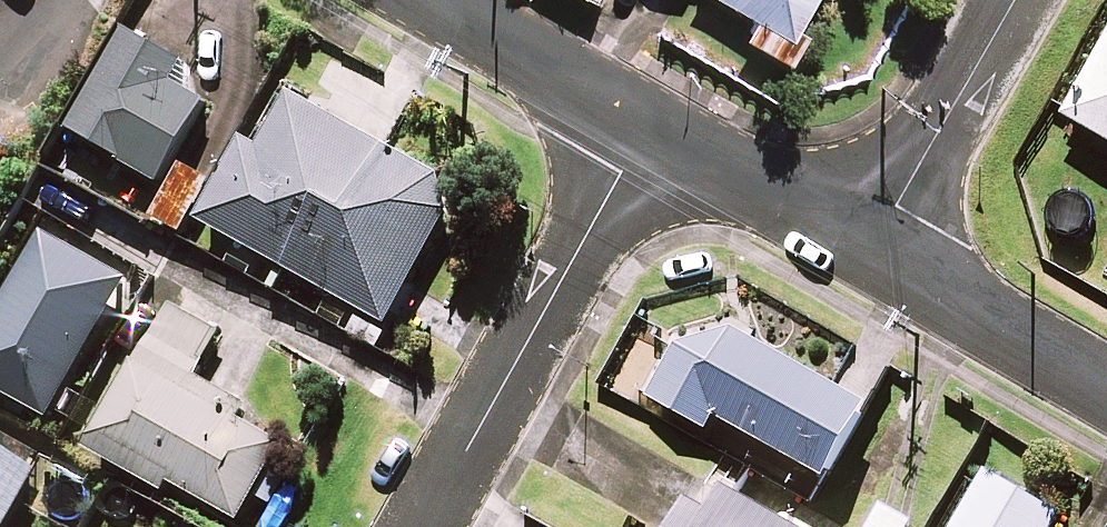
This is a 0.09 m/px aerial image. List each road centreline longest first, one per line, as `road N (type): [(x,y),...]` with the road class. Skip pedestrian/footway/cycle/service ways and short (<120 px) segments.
road 1 (residential): [(421,526),(645,126)]
road 2 (residential): [(872,245),(1014,0)]
road 3 (residential): [(1106,382),(872,245)]
road 4 (residential): [(872,245),(645,126)]
road 5 (residential): [(645,126),(429,0)]

